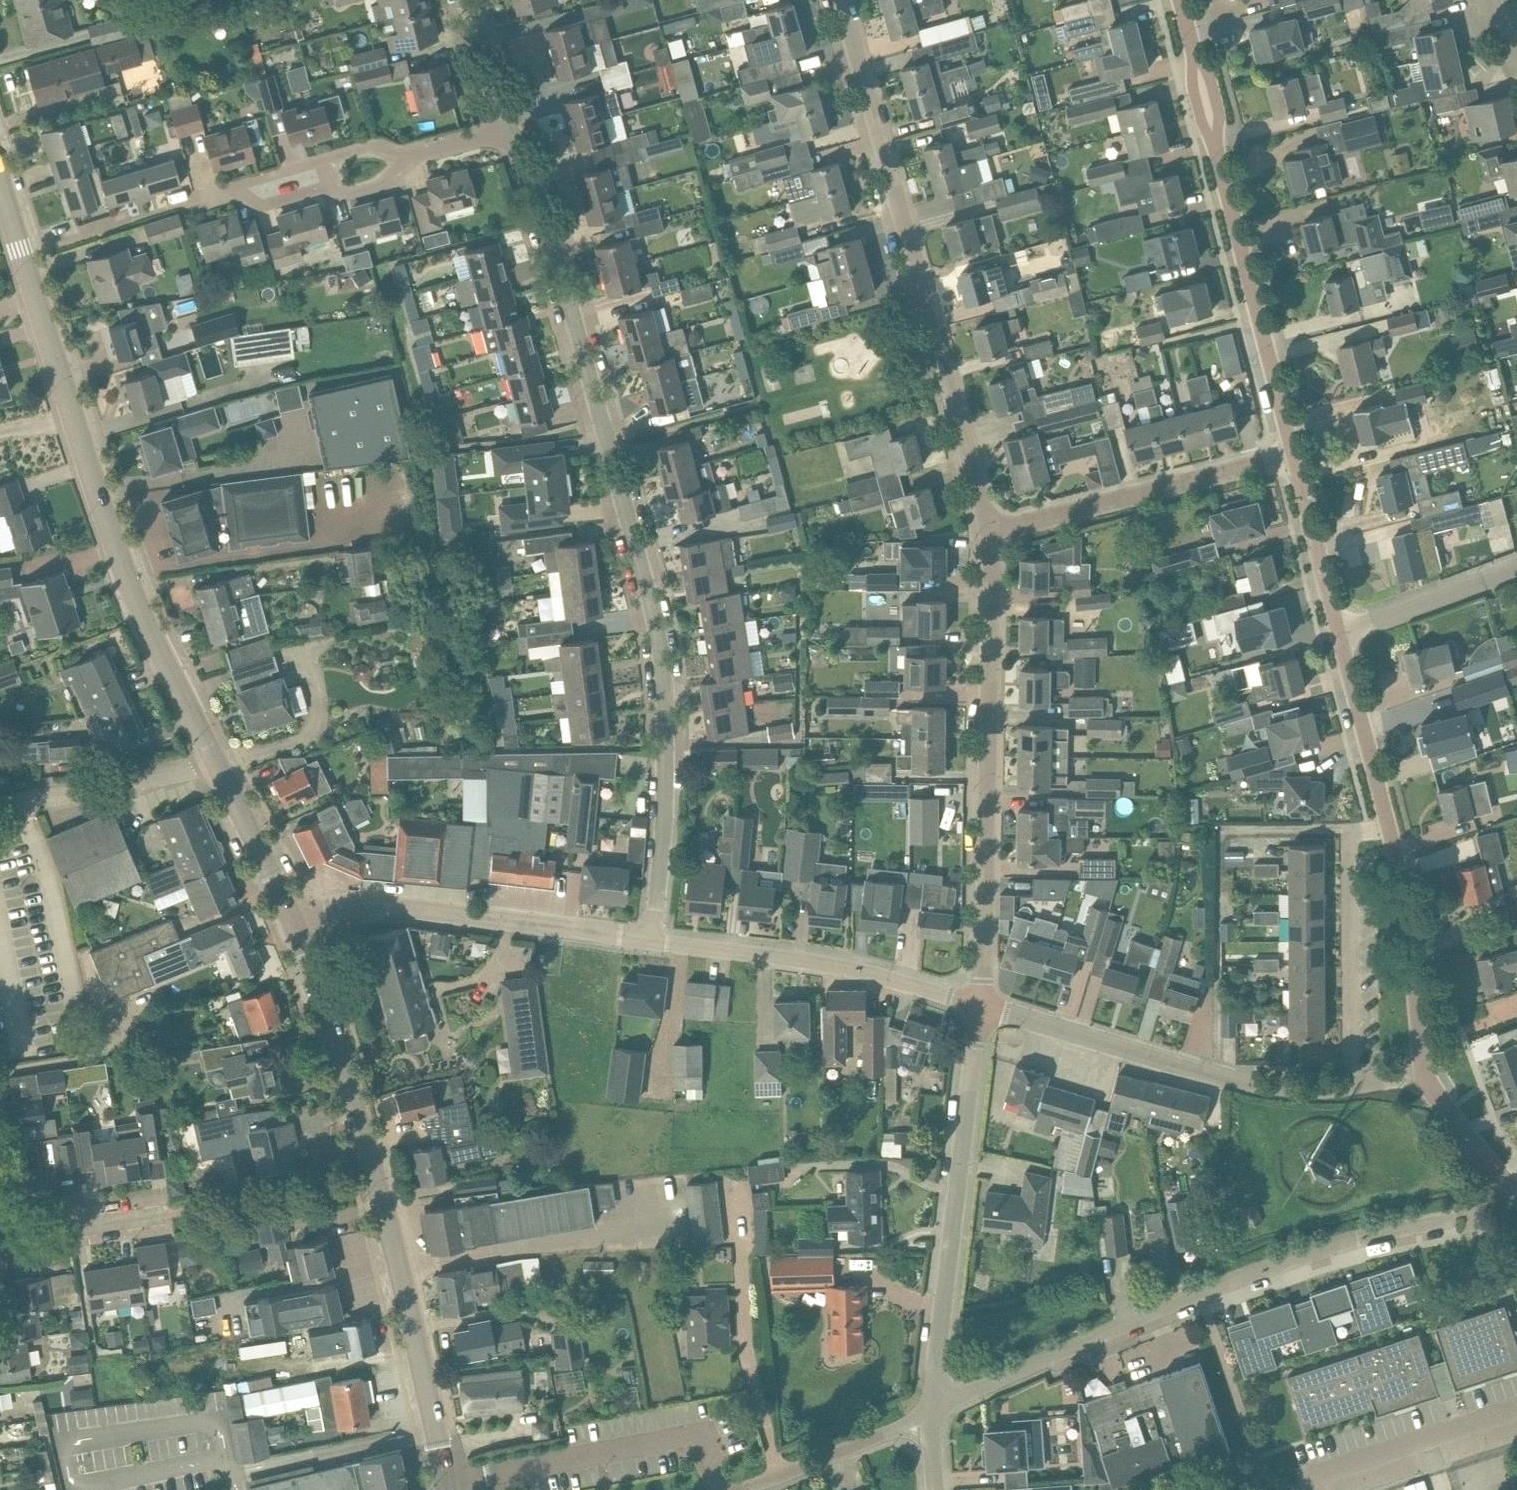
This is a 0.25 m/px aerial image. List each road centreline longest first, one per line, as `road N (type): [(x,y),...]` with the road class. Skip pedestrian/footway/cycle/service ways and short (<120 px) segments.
road 1 (residential): [(653,939),(664,729),(658,642),(526,128)]
road 2 (residential): [(993,535),(1296,455),(1177,0)]
road 3 (tertiary): [(449,1489),(376,1179),(297,916)]
road 4 (residential): [(932,1412),(1320,1248),(1457,1215)]
road 5 (residential): [(993,535),(841,0)]
road 6 (tertiary): [(217,761),(119,560),(19,251)]
road 7 (residential): [(982,1006),(993,535)]
road 8 (residential): [(932,1412),(982,1006)]
road 9 (residential): [(982,1006),(1201,1071),(1276,1084),(1345,1084)]
road 10 (residential): [(297,916),(393,907),(653,939)]
road 11 (residential): [(653,939),(814,961),(982,1006)]
road 12 (residential): [(780,1478),(730,1189)]
road 13 (residential): [(1345,1084),(1348,831),(1385,820)]
road 14 (residential): [(1422,1069),(1406,914),(1385,820)]
road 15 (residential): [(1385,820),(1339,630)]
road 16 (residential): [(1339,630),(1516,568)]
road 17 (unclassified): [(217,761),(34,791)]
road 18 (residential): [(0,1238),(174,1213)]
road 19 (tertiary): [(297,916),(217,761)]
road 20 (residential): [(780,1478),(932,1412)]
road 21 (residential): [(1516,1191),(1422,1069)]
road 22 (residential): [(526,128),(468,0)]

